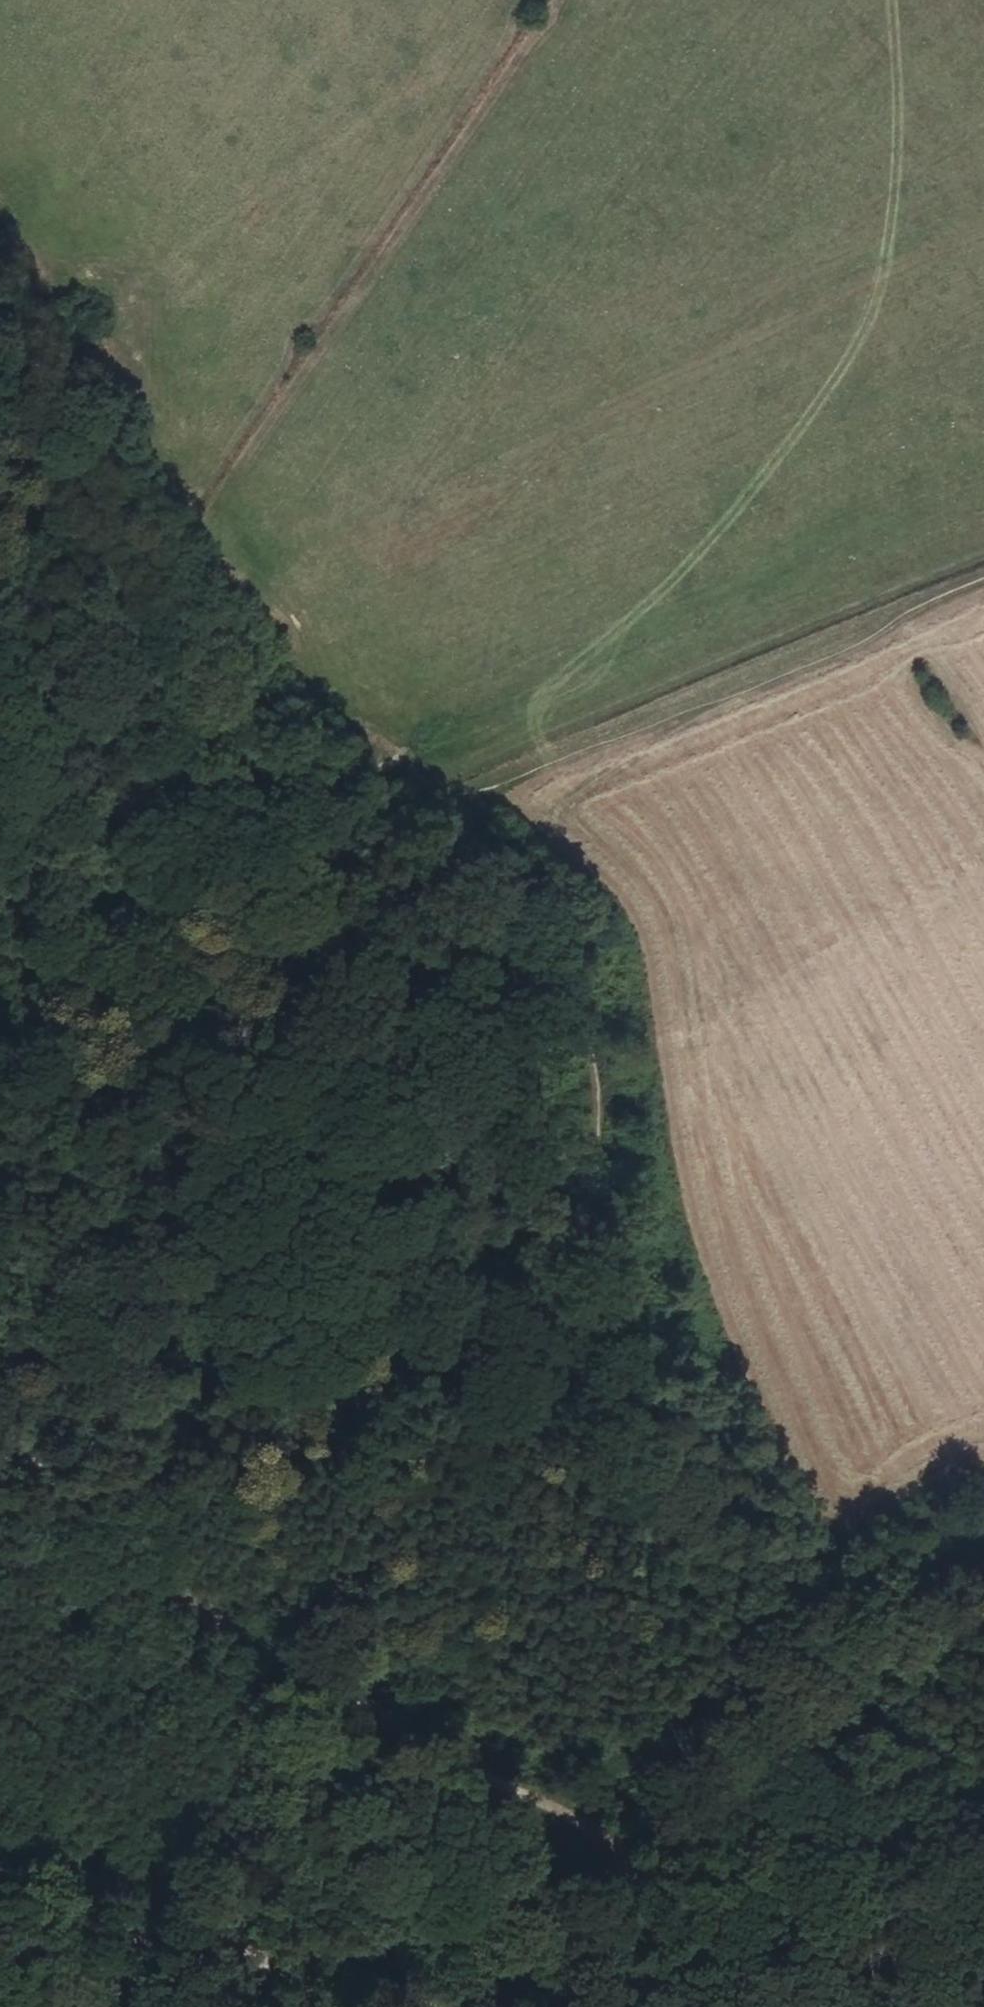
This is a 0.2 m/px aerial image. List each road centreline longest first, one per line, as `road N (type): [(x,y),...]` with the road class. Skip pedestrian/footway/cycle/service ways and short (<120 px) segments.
road 1 (track): [(983,574),(373,819)]
road 2 (track): [(601,727),(543,780),(515,839),(504,887)]

